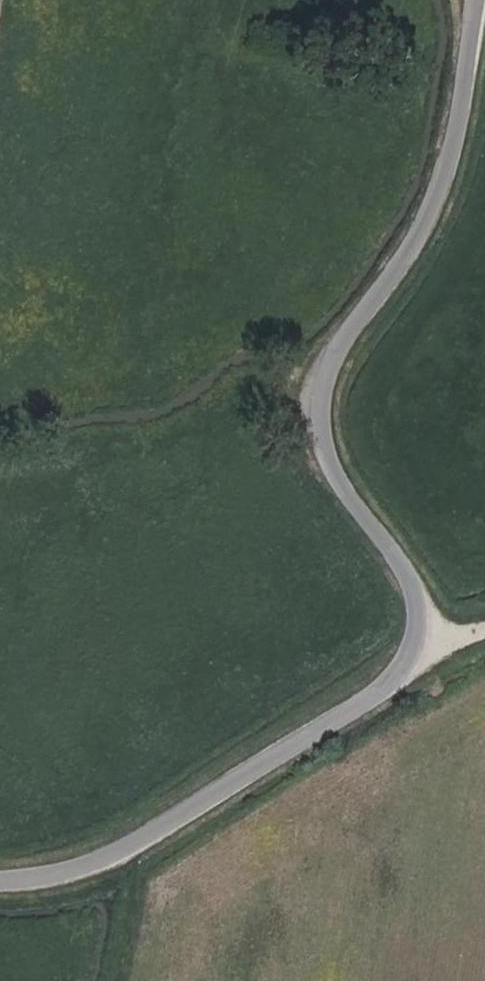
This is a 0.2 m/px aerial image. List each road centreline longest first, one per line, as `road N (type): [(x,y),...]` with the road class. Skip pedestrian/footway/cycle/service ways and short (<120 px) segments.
road 1 (unclassified): [(477,0),(441,194),(416,246),(338,349),(322,410),(332,470),(411,584),(414,644)]
road 2 (unclassified): [(0,882),(64,872),(129,845),(374,693),(414,644)]

